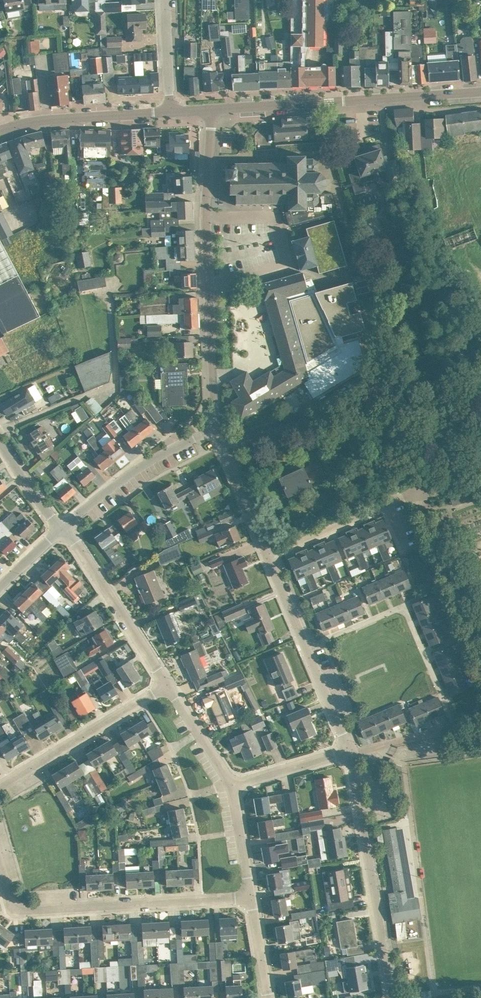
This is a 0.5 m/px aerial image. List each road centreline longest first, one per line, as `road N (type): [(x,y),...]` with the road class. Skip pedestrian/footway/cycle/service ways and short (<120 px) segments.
road 1 (residential): [(221,446),(363,405),(415,473),(416,485),(404,498),(267,556)]
road 2 (residential): [(304,647),(403,606),(455,727),(349,753)]
road 3 (unclassified): [(211,110),(204,218),(214,430)]
road 4 (residential): [(250,896),(27,912),(8,899),(0,872)]
road 5 (tertiary): [(211,110),(480,91)]
road 6 (unclassified): [(349,753),(391,997)]
road 7 (residential): [(0,786),(167,685)]
road 8 (residential): [(167,685),(62,528)]
road 9 (residential): [(62,528),(135,470),(214,430)]
road 10 (tertiary): [(0,129),(171,112)]
road 11 (residential): [(349,753),(230,786)]

